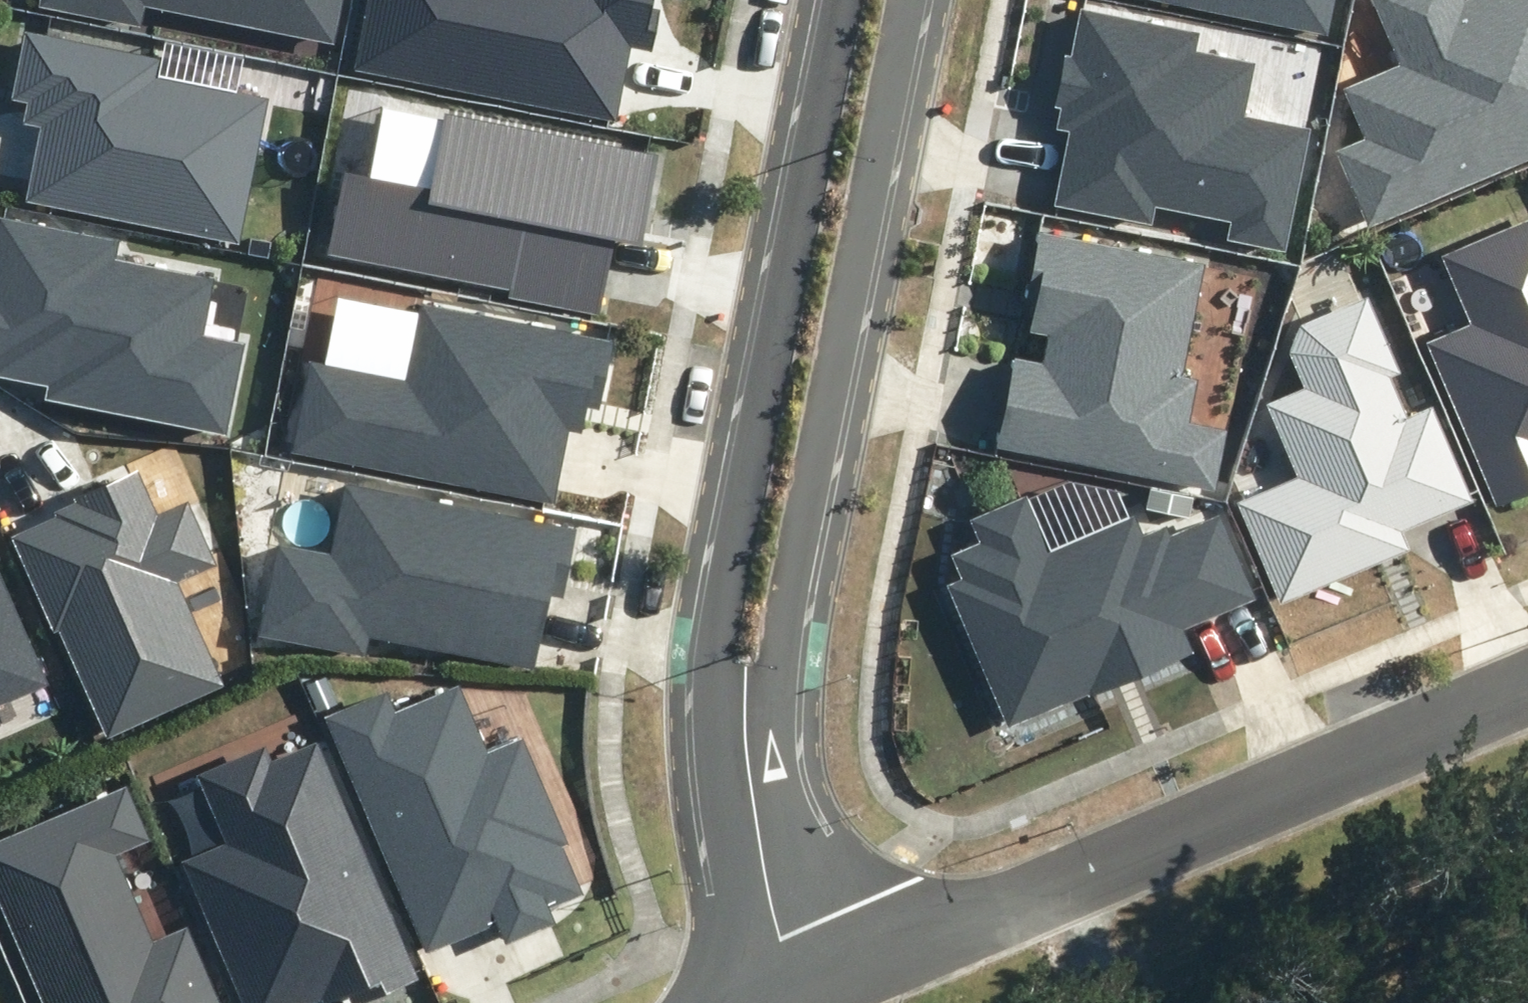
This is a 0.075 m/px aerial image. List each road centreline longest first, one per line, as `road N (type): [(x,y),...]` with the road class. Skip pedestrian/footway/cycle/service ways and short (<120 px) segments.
road 1 (residential): [(1527,680),(804,986)]
road 2 (tertiary): [(907,0),(802,510),(784,644),(744,714)]
road 3 (tertiary): [(744,714),(719,655),(727,586),(840,0)]
road 4 (tertiary): [(804,986),(752,828),(744,714)]
road 5 (track): [(1064,879),(1122,1002)]

